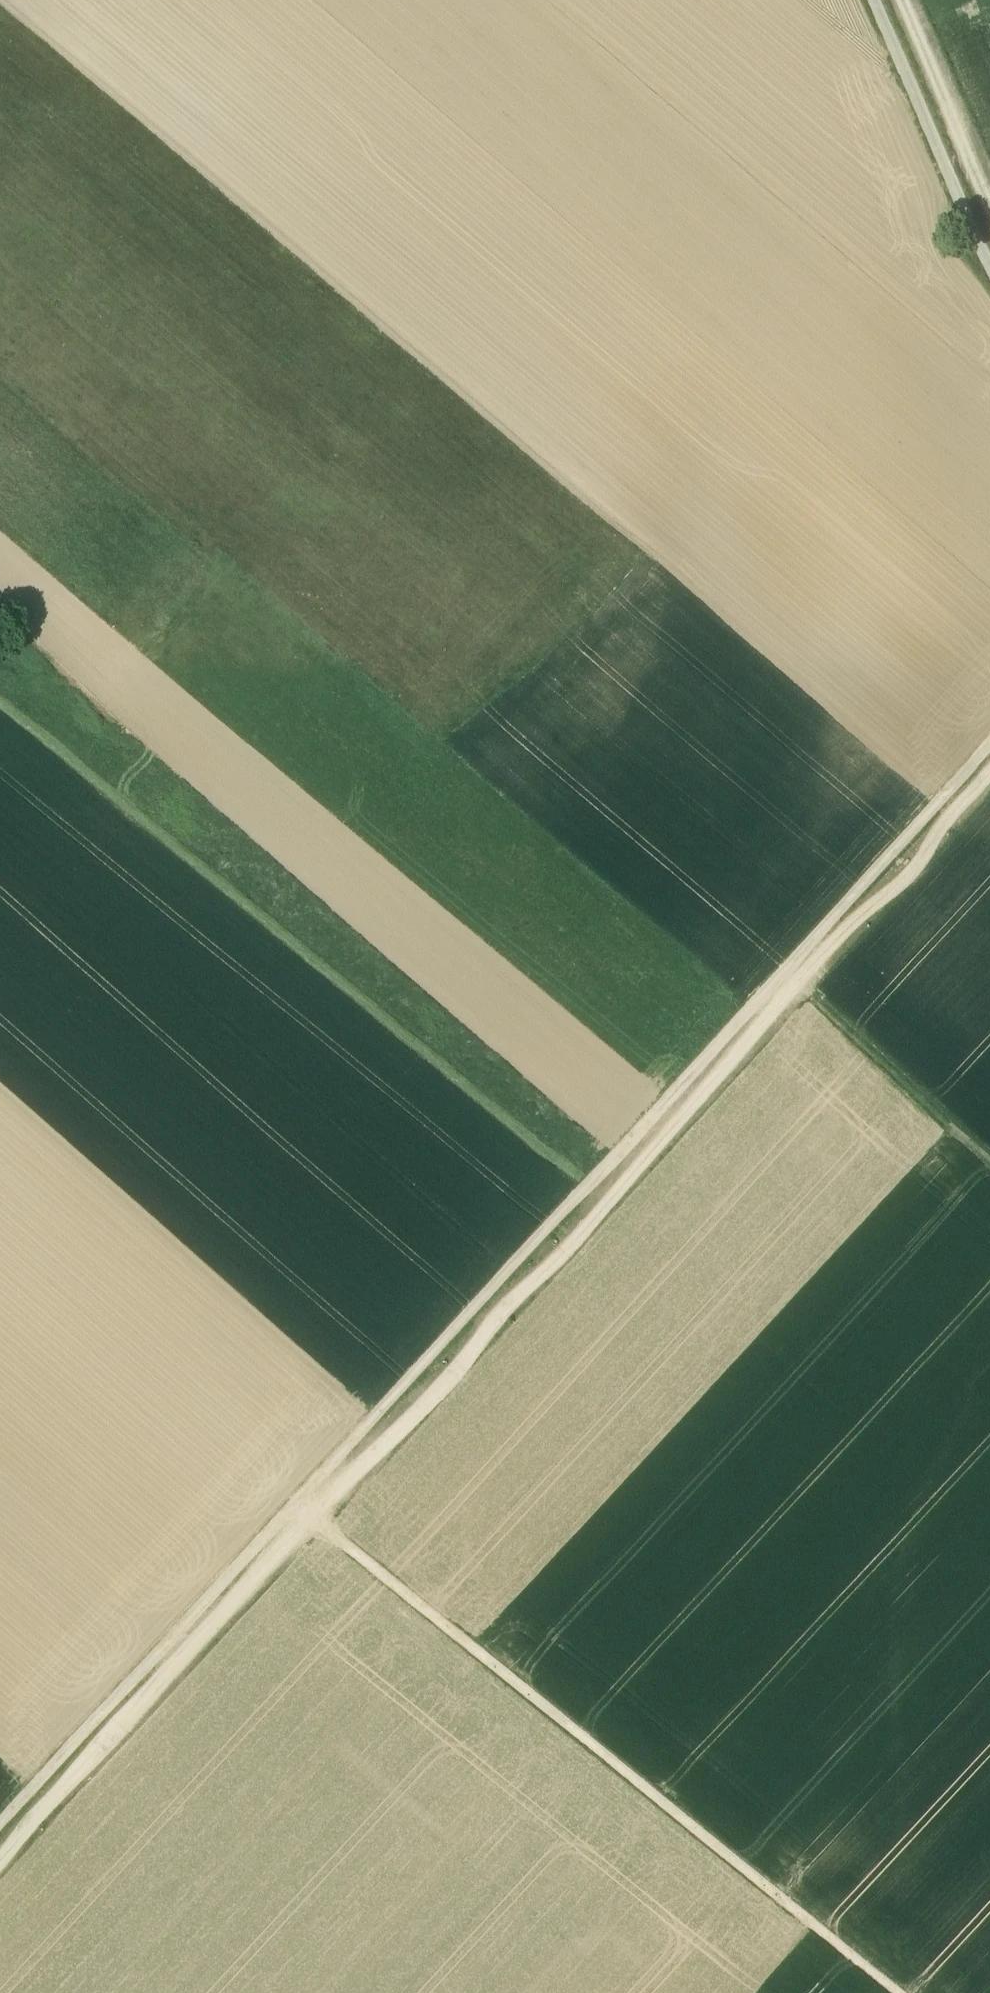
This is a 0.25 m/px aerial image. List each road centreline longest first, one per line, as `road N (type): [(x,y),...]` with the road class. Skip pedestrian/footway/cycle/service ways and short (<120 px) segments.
road 1 (track): [(989,746),(0,1823)]
road 2 (track): [(299,1501),(897,1992)]
road 3 (track): [(877,0),(989,261)]
road 4 (track): [(784,971),(989,1162)]

